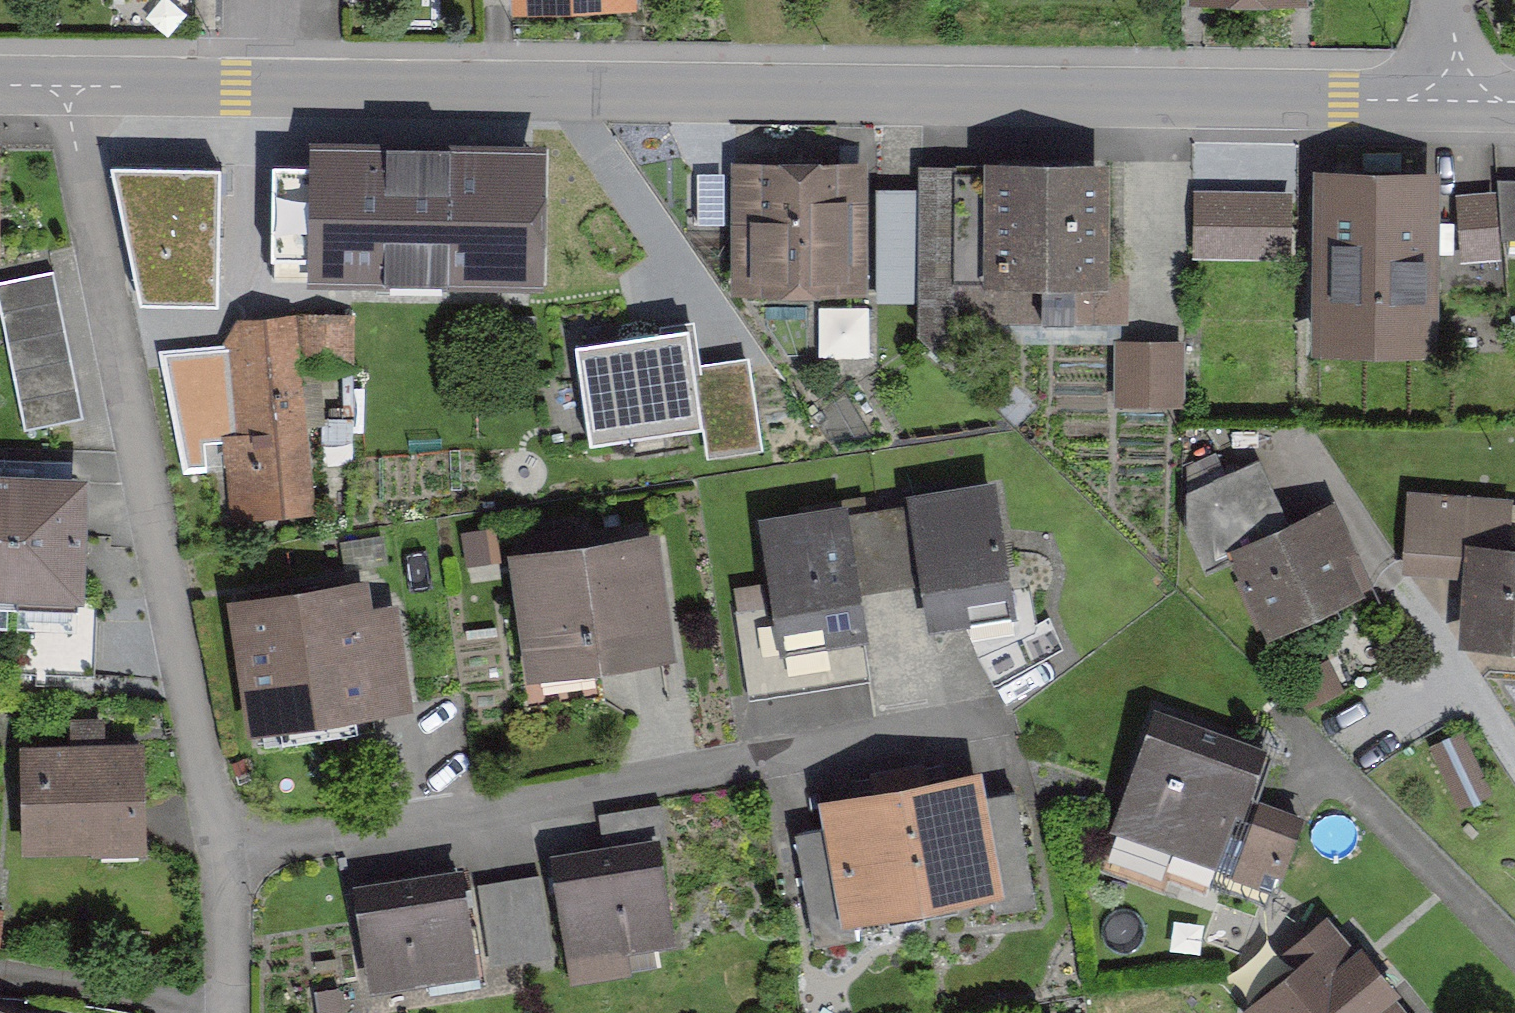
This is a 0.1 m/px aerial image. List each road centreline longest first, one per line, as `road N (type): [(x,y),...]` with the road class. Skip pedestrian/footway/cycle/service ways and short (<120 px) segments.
road 1 (residential): [(280,82),(1460,97)]
road 2 (residential): [(66,87),(218,868)]
road 3 (residential): [(986,730),(218,868)]
road 4 (residential): [(66,87),(280,82)]
road 5 (residential): [(218,868),(228,1012)]

